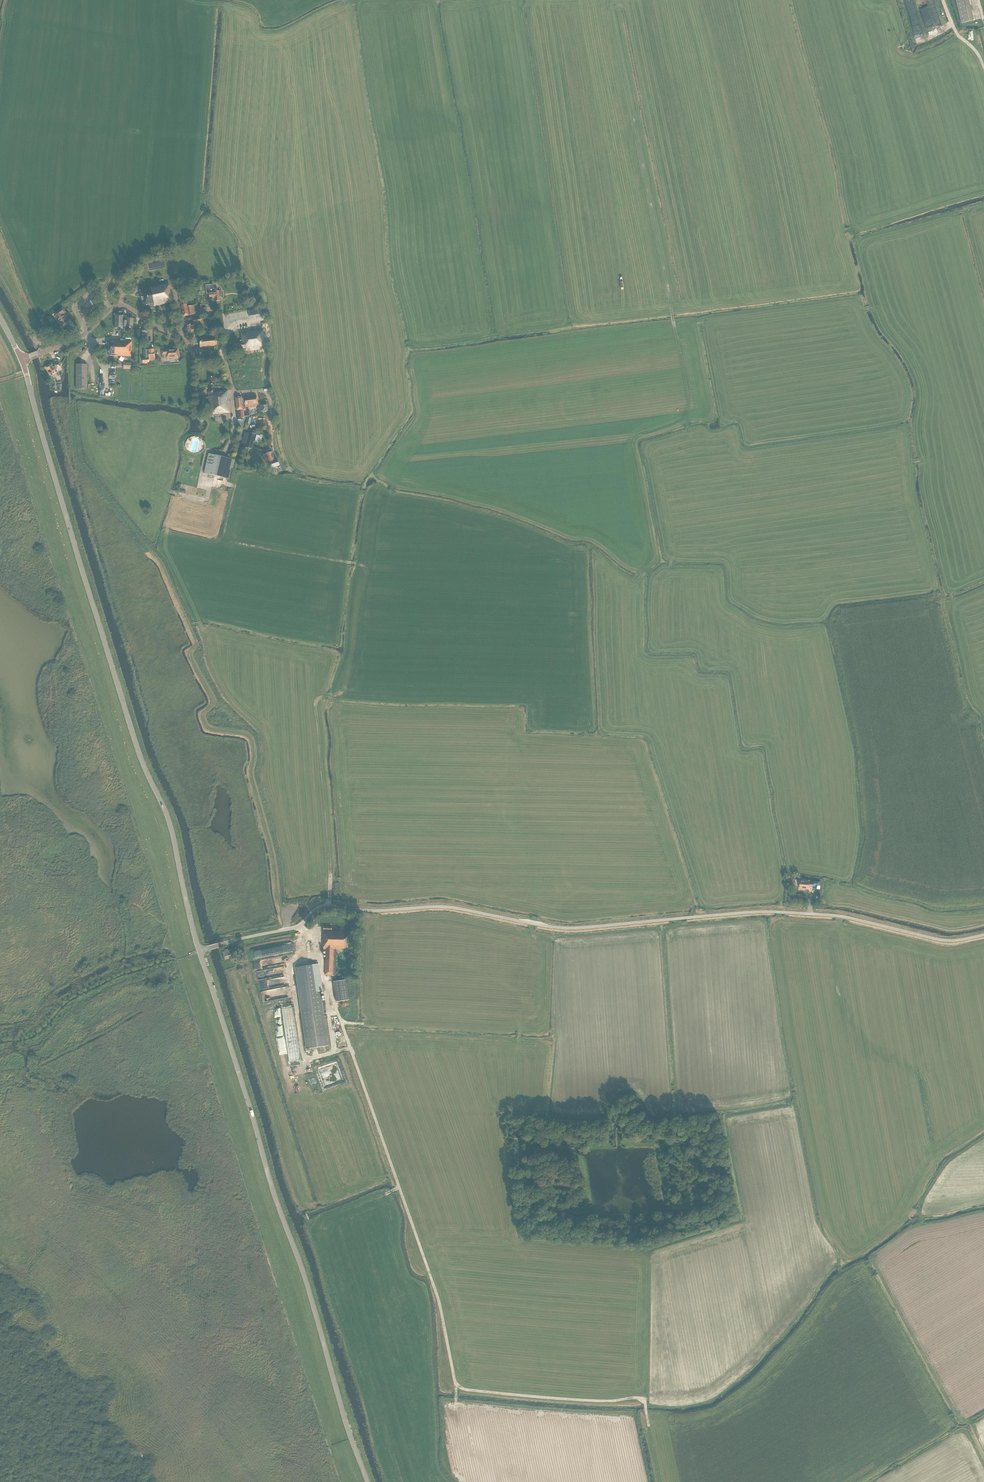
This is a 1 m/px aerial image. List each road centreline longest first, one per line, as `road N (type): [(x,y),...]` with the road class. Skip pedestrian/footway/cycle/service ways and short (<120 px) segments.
road 1 (unclassified): [(288,930),(323,907),(437,907),(561,928),(767,912),(842,917),(945,940),(983,935)]
road 2 (tertiary): [(200,951),(167,810),(134,737),(22,360)]
road 3 (track): [(610,0),(690,433),(648,449),(672,569)]
road 4 (tertiary): [(367,1481),(200,951)]
road 5 (residential): [(270,401),(261,391),(236,393),(223,362),(198,360),(181,338)]

